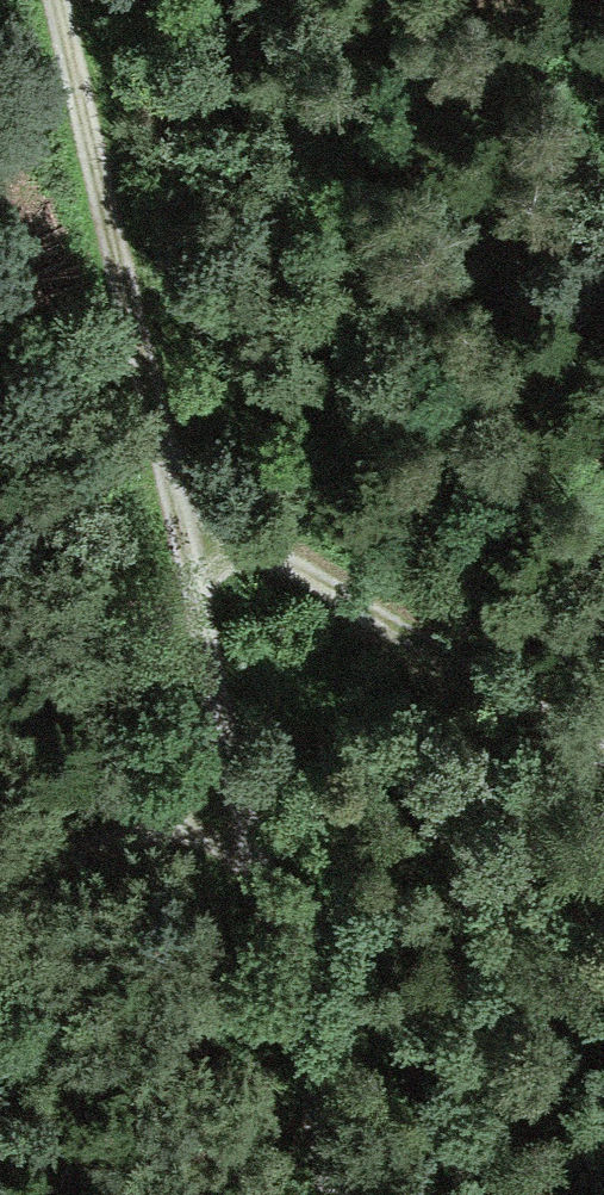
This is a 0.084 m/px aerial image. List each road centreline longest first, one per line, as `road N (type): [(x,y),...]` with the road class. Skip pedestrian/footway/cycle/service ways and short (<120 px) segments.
road 1 (track): [(68,0),(183,501),(326,1194)]
road 2 (track): [(183,501),(603,733)]
road 3 (track): [(244,791),(0,864)]

